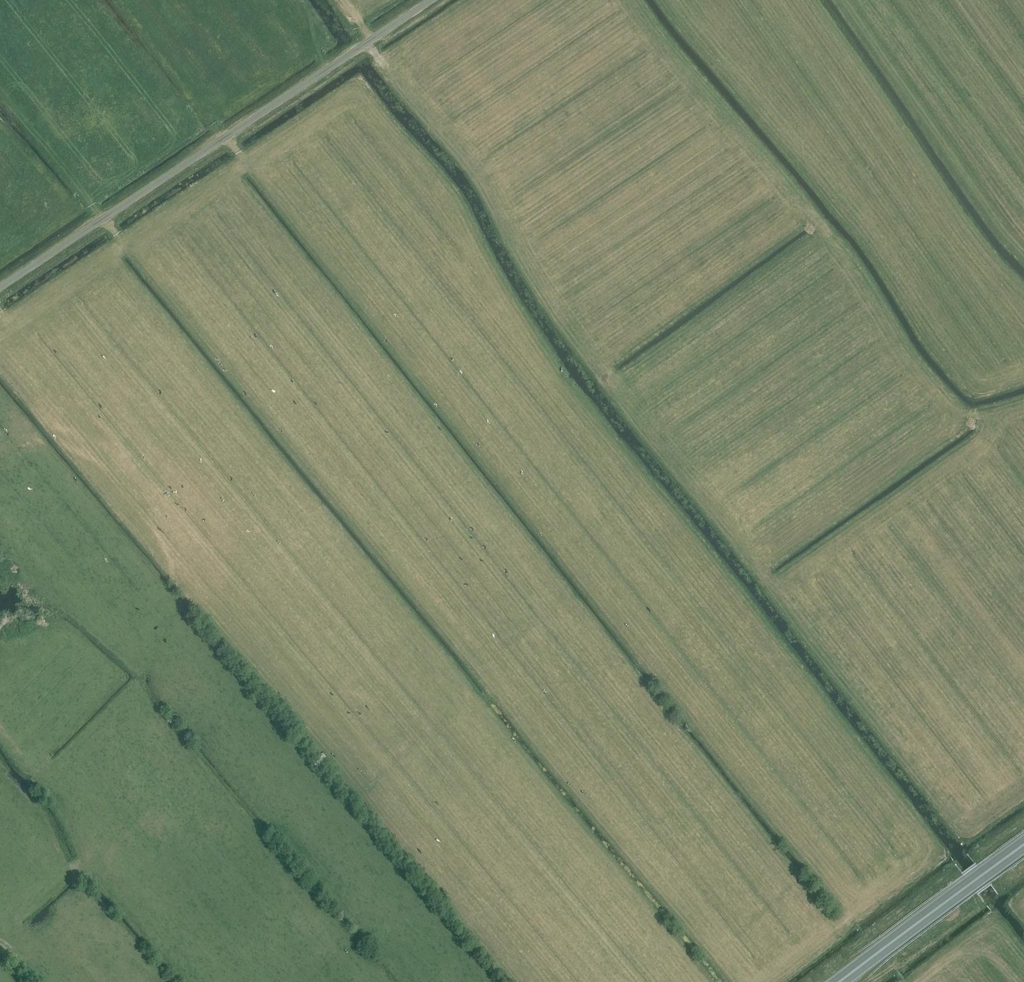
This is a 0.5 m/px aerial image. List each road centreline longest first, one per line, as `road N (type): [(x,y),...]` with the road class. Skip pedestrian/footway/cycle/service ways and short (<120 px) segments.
road 1 (unclassified): [(0,288),(431,0)]
road 2 (trunk): [(838,981),(1023,845)]

